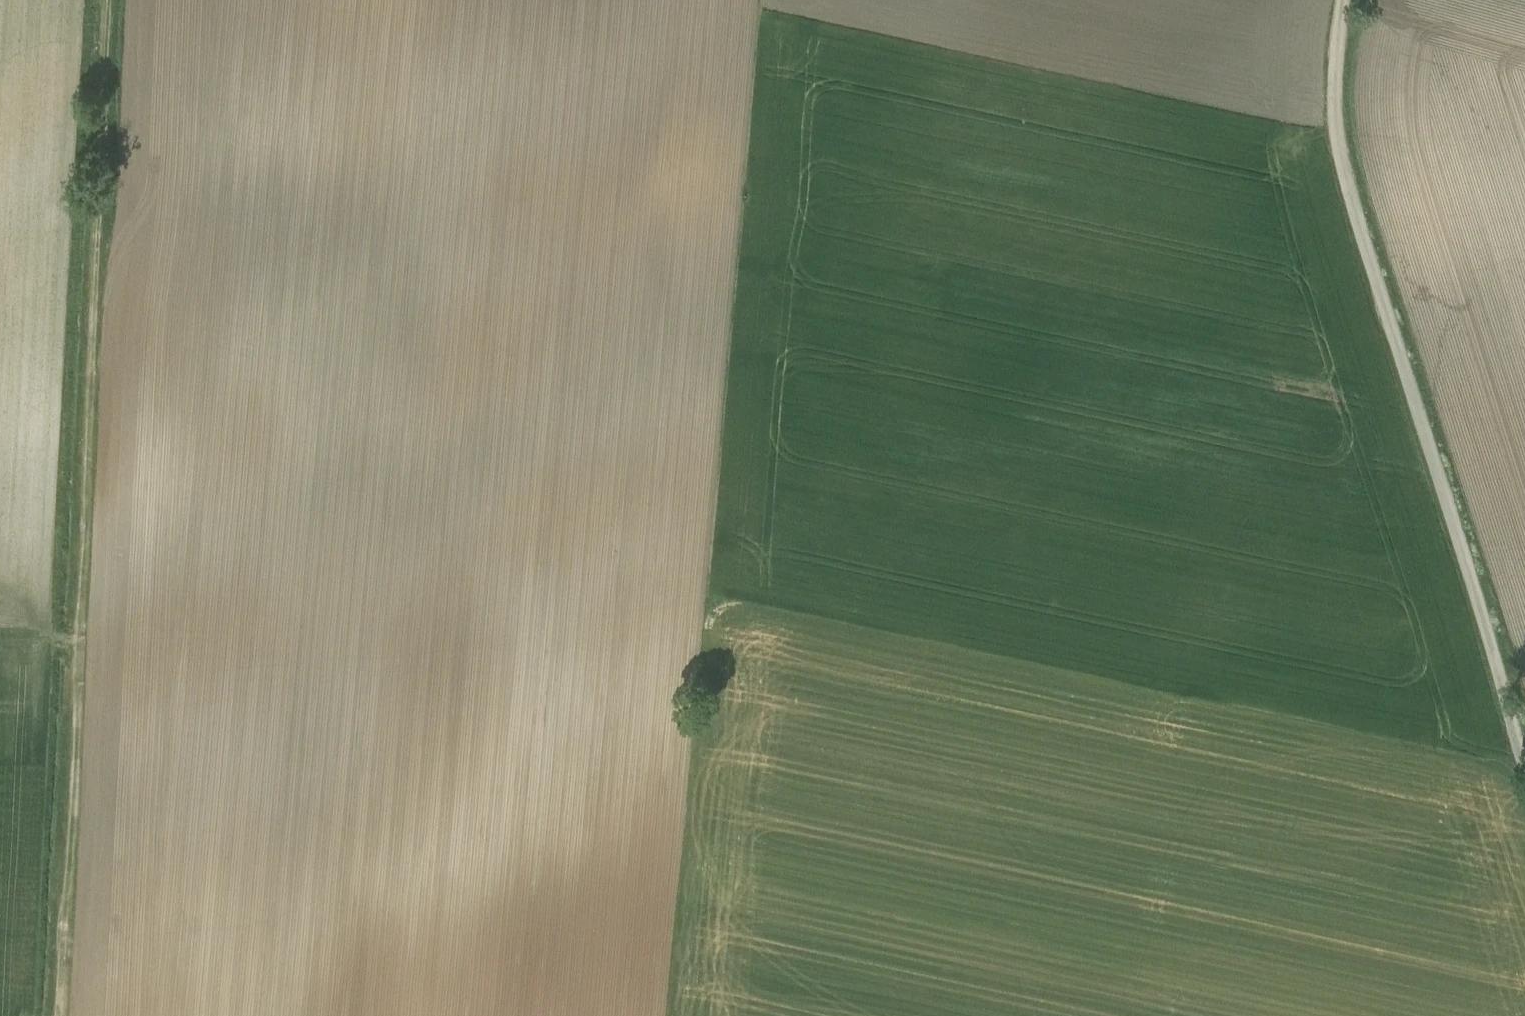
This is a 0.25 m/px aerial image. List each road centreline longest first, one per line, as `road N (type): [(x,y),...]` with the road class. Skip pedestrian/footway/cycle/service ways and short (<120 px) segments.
road 1 (track): [(108,0),(44,1015)]
road 2 (track): [(1524,746),(1343,149),(1334,63),(1342,0)]

